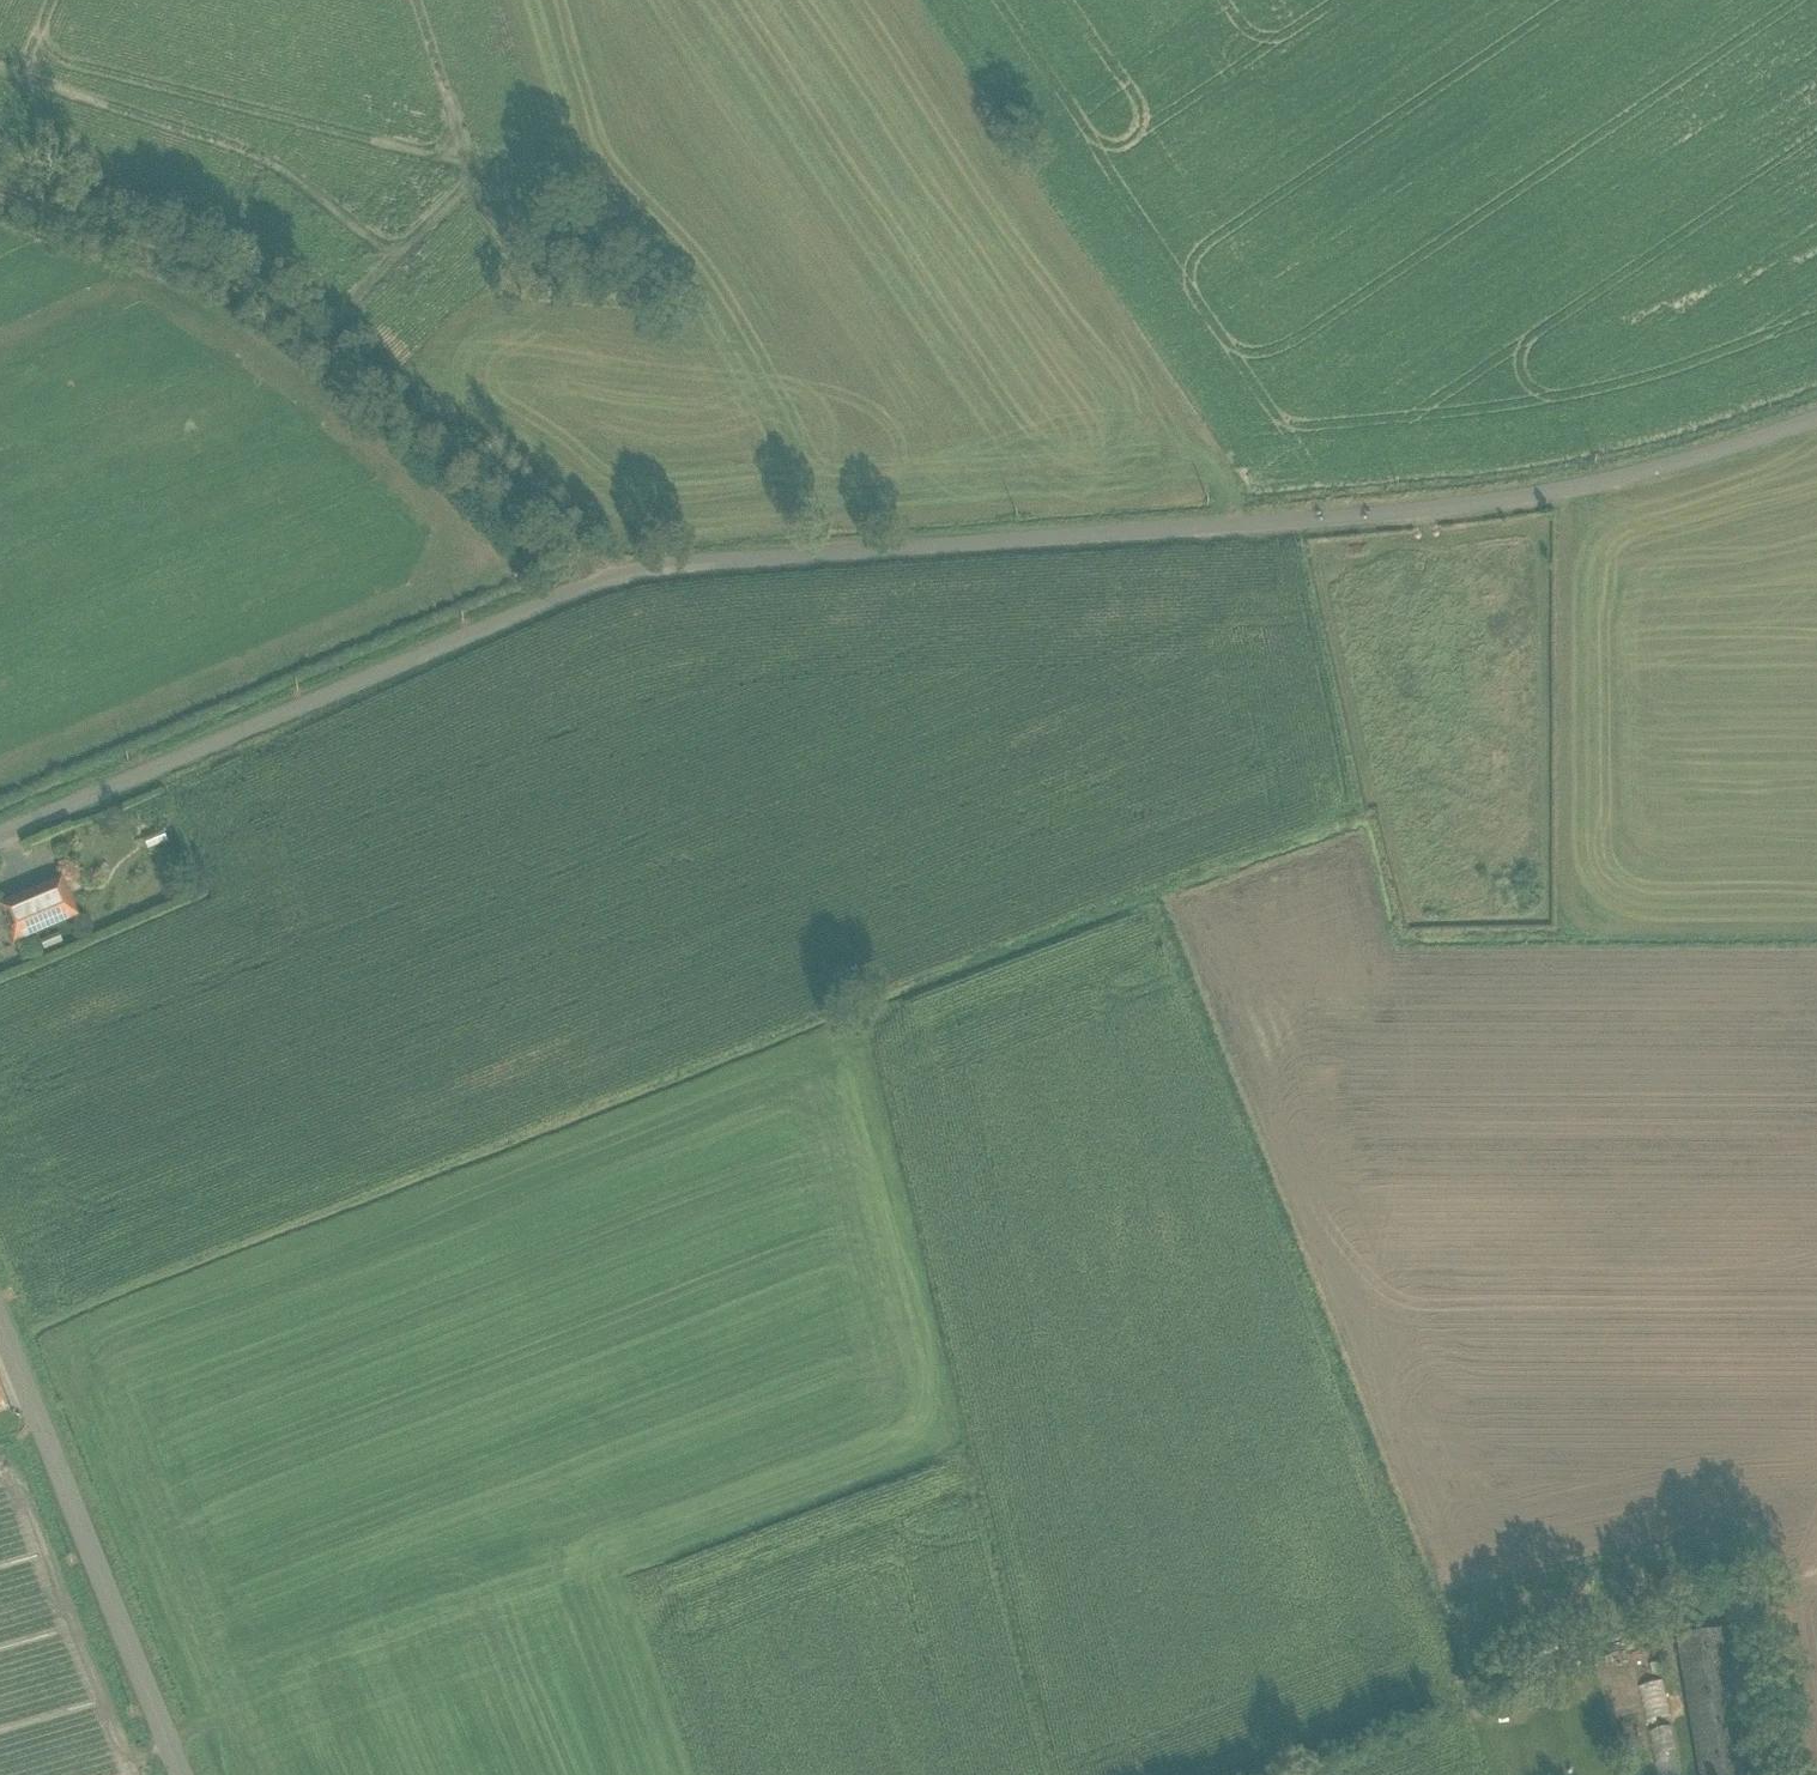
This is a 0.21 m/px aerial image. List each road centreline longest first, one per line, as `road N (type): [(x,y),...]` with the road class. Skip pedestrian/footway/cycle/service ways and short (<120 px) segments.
road 1 (unclassified): [(0,833),(617,574),(687,562),(1434,507),(1592,482),(1816,416)]
road 2 (track): [(0,195),(239,286),(617,574)]
road 3 (unclassified): [(181,1774),(0,1326)]

